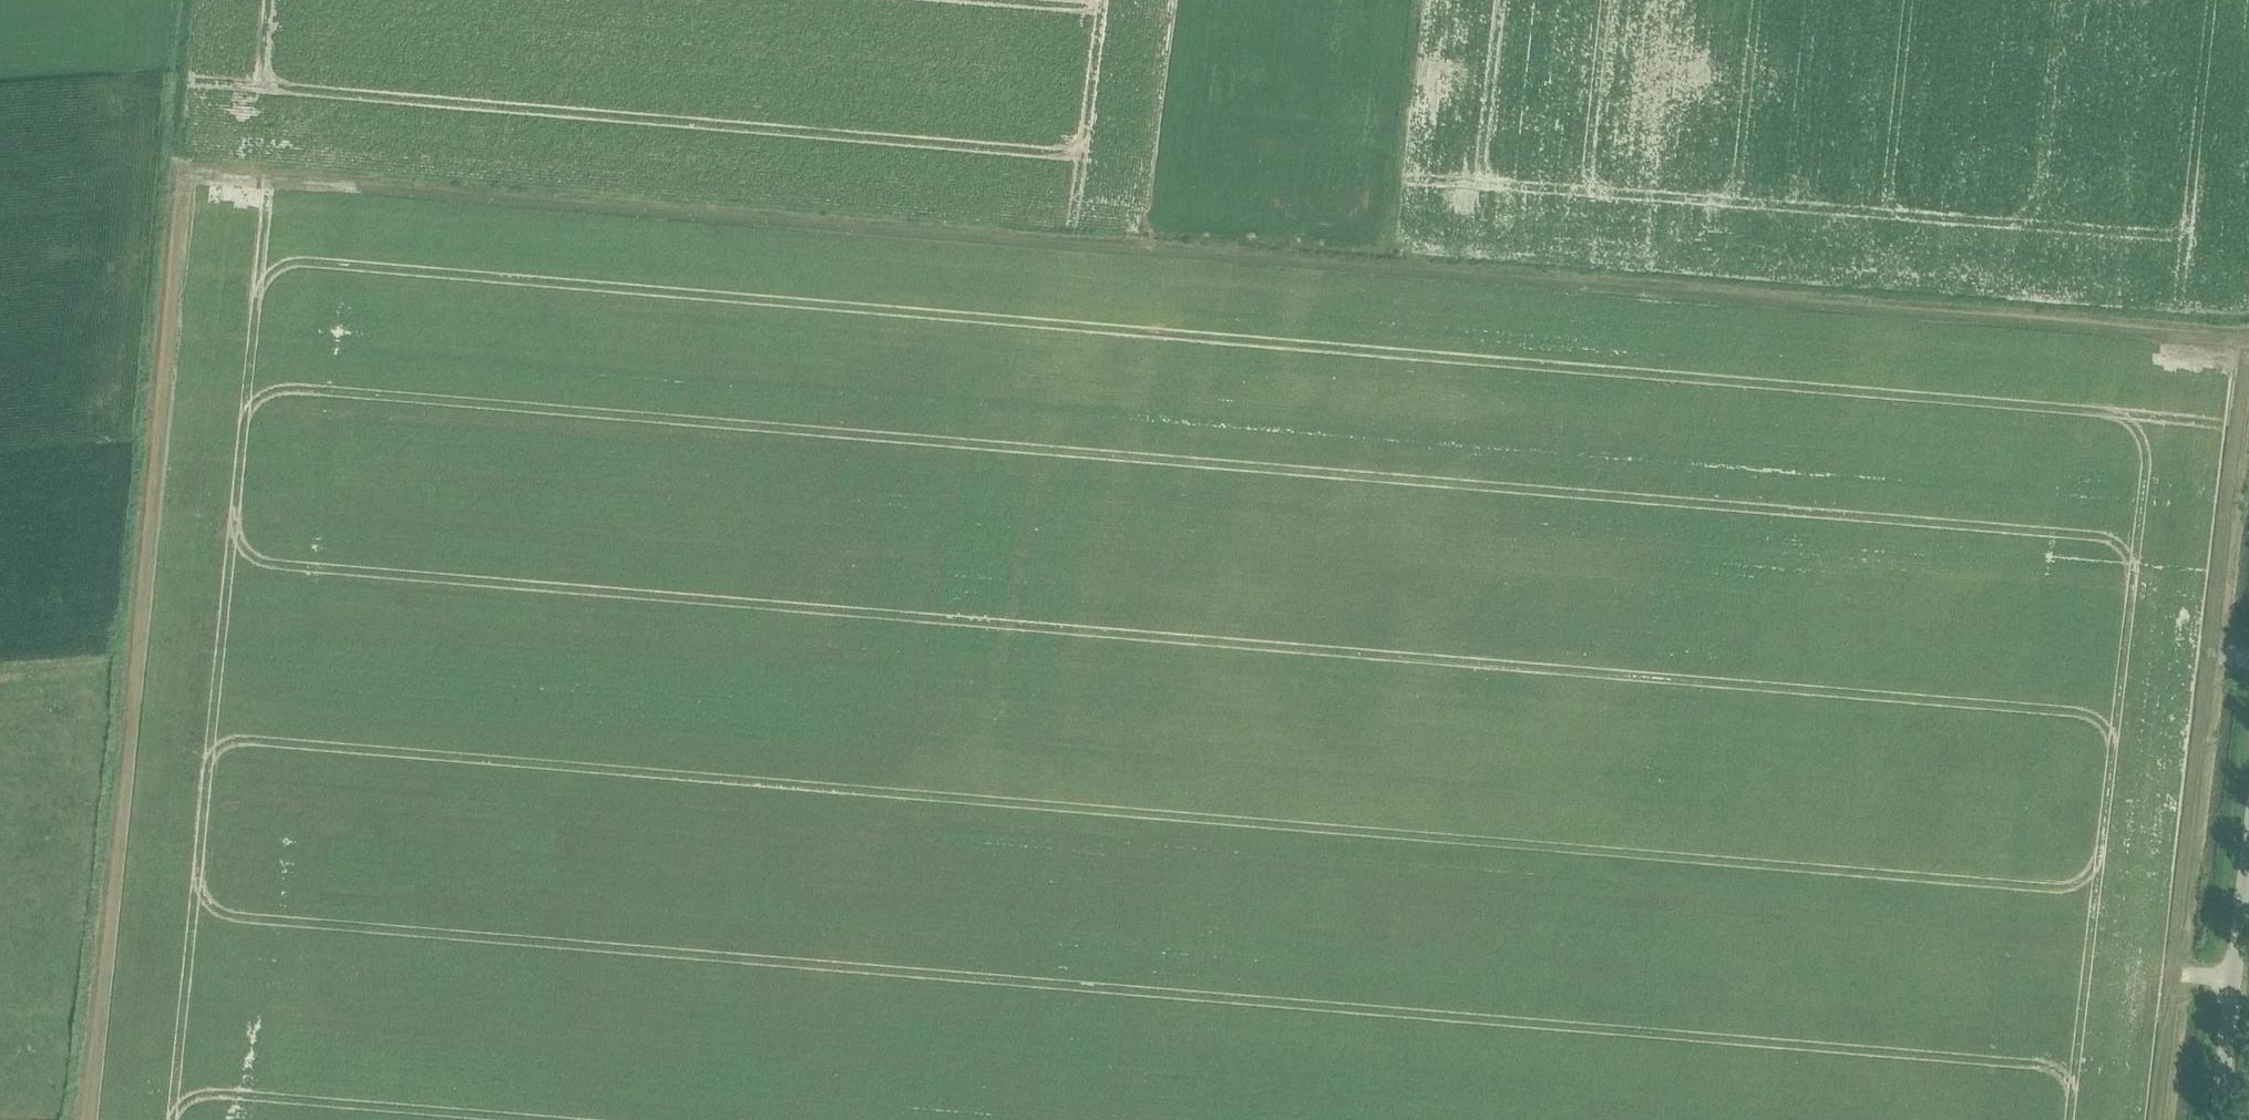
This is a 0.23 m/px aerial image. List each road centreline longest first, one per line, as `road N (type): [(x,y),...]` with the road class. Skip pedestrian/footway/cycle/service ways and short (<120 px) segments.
road 1 (unclassified): [(2248,856),(2216,1119)]

